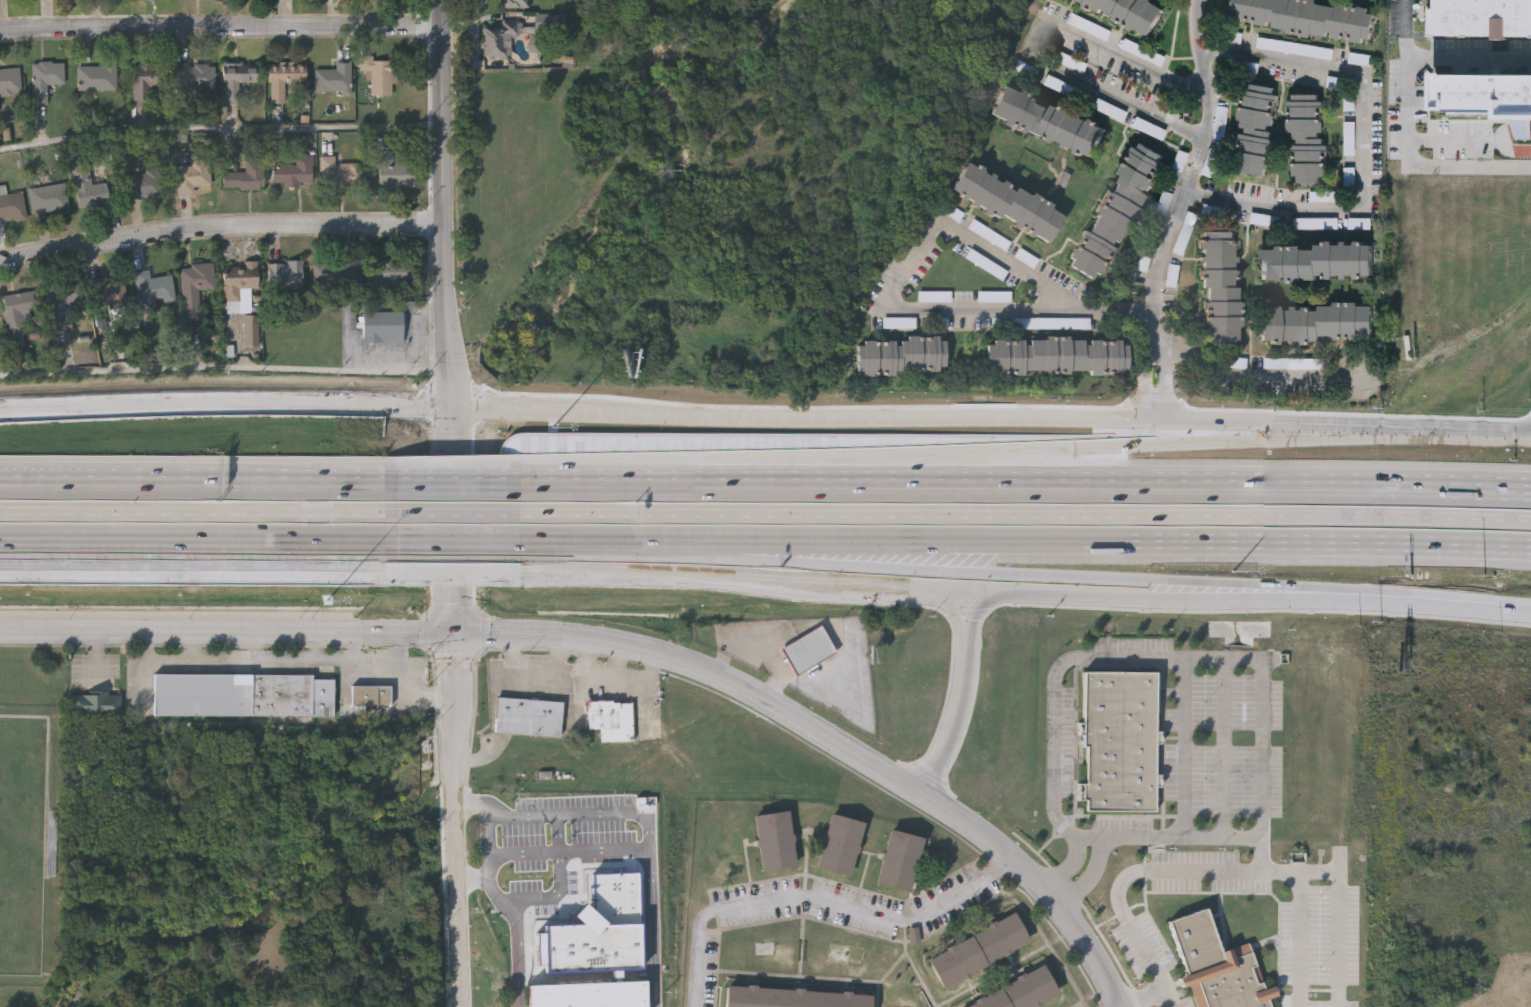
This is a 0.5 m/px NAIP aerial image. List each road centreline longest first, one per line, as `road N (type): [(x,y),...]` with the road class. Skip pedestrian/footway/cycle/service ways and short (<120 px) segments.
road 1 (tertiary): [(1118,1006),(1079,941),(996,845),(726,679),(654,654),(579,638),(454,631),(0,631)]
road 2 (motorway): [(1530,520),(507,515)]
road 3 (motorway): [(1530,489),(508,482)]
road 4 (motorway): [(655,540),(1530,548)]
road 5 (motorway): [(1368,432),(508,482)]
road 6 (motorway): [(655,540),(722,555),(1378,602)]
road 7 (secondary): [(1149,425),(454,410)]
road 8 (secondary): [(507,576),(1011,592)]
road 9 (residential): [(1075,305),(1084,316),(1054,331),(908,326),(878,313),(882,297),(944,222),(1075,305)]
road 10 (residential): [(1184,194),(1305,215),(1353,214),(1363,205),(1365,97),(1358,81),(1201,53)]
road 11 (secondary): [(454,410),(0,412)]
road 12 (residential): [(445,227),(202,234),(0,258)]
road 13 (residential): [(444,25),(0,32)]
road 14 (tertiary): [(454,410),(444,0)]
road 15 (secondary): [(0,575),(398,576)]
road 16 (motorway): [(397,481),(0,479)]
road 17 (motorway): [(0,538),(397,539)]
road 18 (motorway): [(397,516),(0,515)]
road 19 (residential): [(1204,144),(1040,65),(1041,38),(1082,40),(1208,104)]
road 20 (tertiary): [(462,1006),(454,631)]
road 21 (secondary): [(1011,592),(1148,603),(1378,602)]
road 22 (residential): [(1157,318),(1159,269),(1209,131),(1199,0)]
road 23 (tertiary): [(454,631),(454,410)]
road 24 (residential): [(1157,318),(1192,354),(1233,376),(1357,380)]
road 25 (secondary): [(1368,432),(1149,425)]
road 26 (tertiary): [(921,797),(955,725),(969,632)]
road 27 (secondary): [(1530,432),(1368,432)]
road 28 (secondary): [(1378,602),(1530,614)]
road 29 (motorway): [(508,539),(655,540)]

